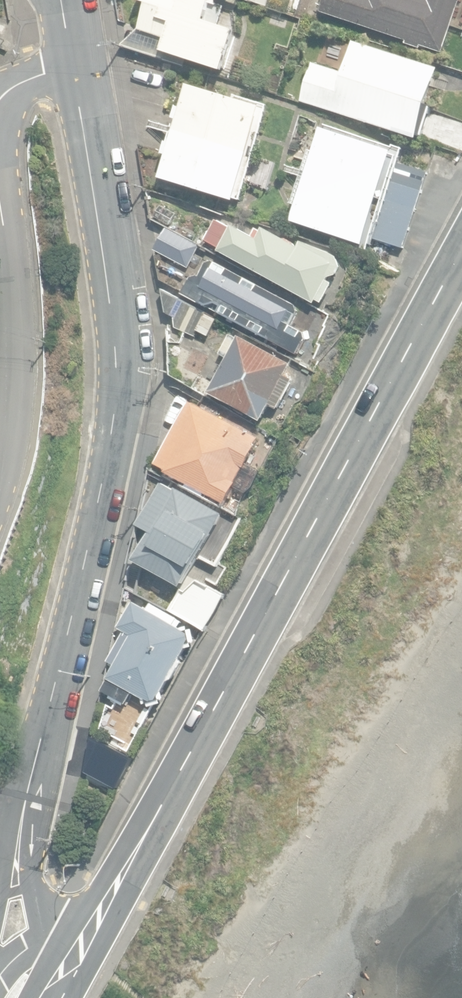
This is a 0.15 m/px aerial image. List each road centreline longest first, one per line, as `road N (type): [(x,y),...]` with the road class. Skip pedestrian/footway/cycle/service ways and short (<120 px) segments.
road 1 (tertiary): [(461,252),(68,965)]
road 2 (residential): [(45,755),(105,514),(121,344),(72,64)]
road 3 (residential): [(0,209),(14,357),(0,469)]
road 4 (residential): [(45,755),(31,859),(51,928)]

